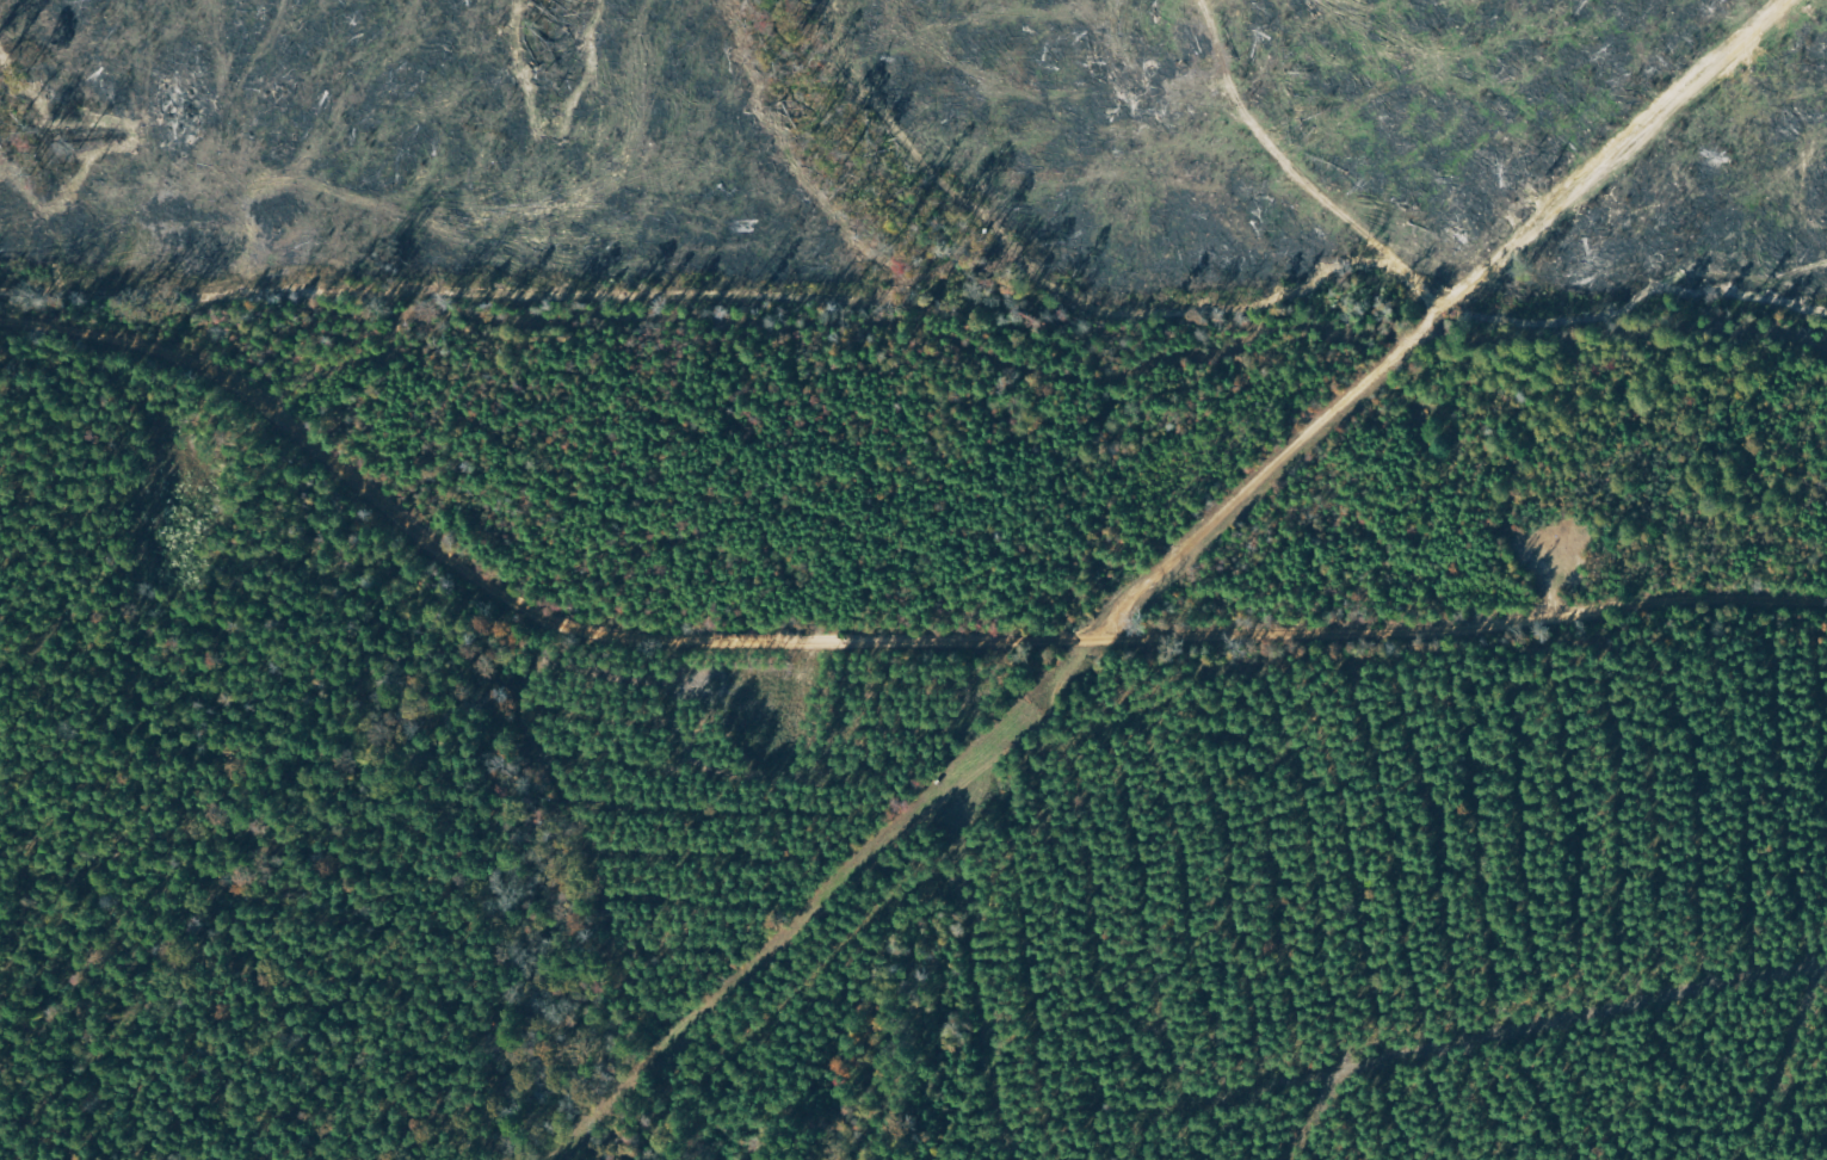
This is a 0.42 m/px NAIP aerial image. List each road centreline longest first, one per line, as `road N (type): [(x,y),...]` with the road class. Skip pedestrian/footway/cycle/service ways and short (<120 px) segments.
road 1 (residential): [(1826,600),(1760,591),(734,627),(541,584),(288,414),(185,371),(0,347)]
road 2 (residential): [(1156,615),(1181,548),(1356,390),(1368,251),(1199,141),(1103,44),(1098,0)]

